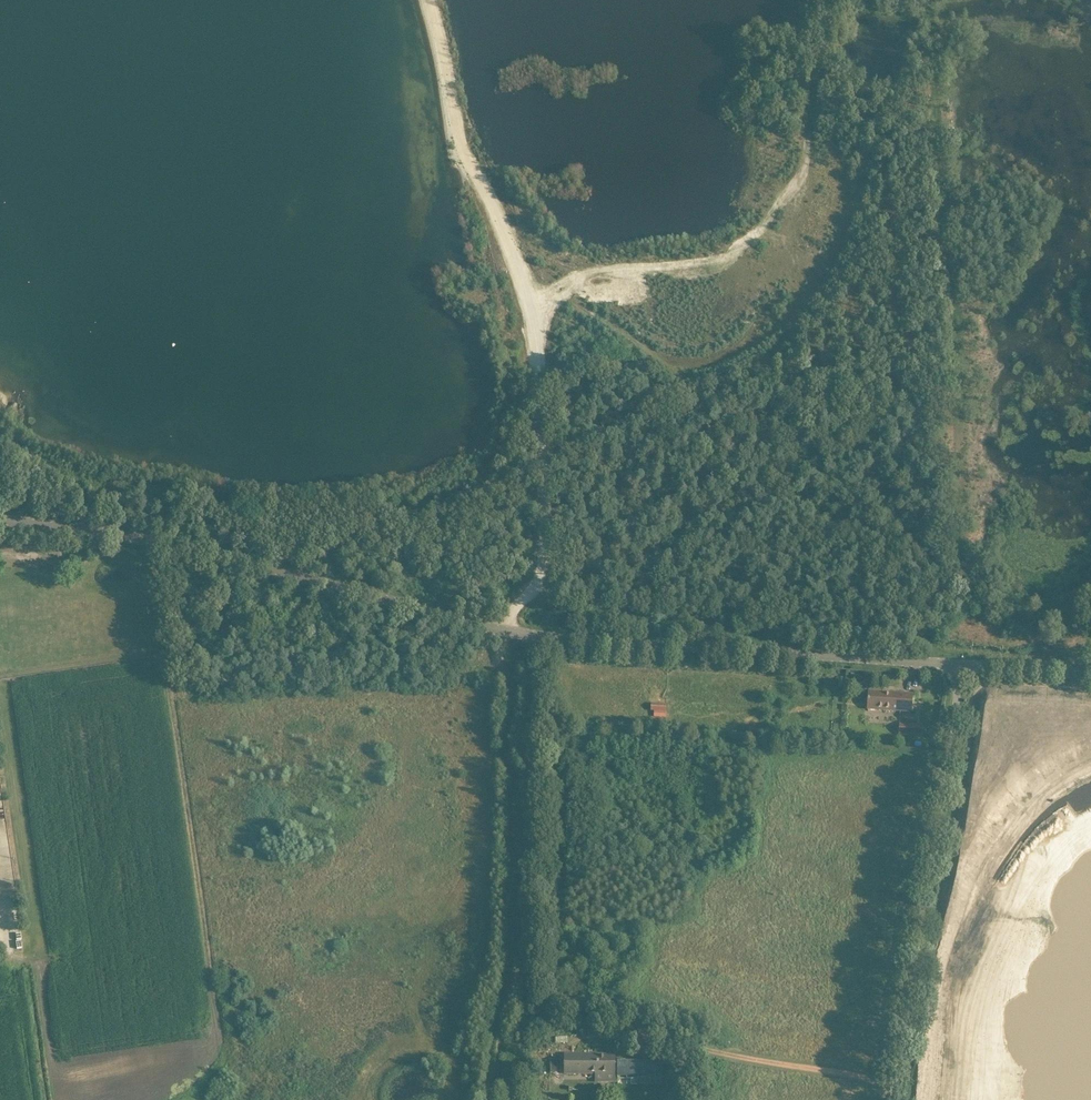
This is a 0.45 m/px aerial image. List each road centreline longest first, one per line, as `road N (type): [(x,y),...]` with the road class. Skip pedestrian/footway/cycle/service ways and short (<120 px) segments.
road 1 (unclassified): [(960,667),(536,637),(173,545),(0,521)]
road 2 (unclassified): [(893,1099),(960,667)]
road 3 (unclassified): [(1090,674),(960,667)]

